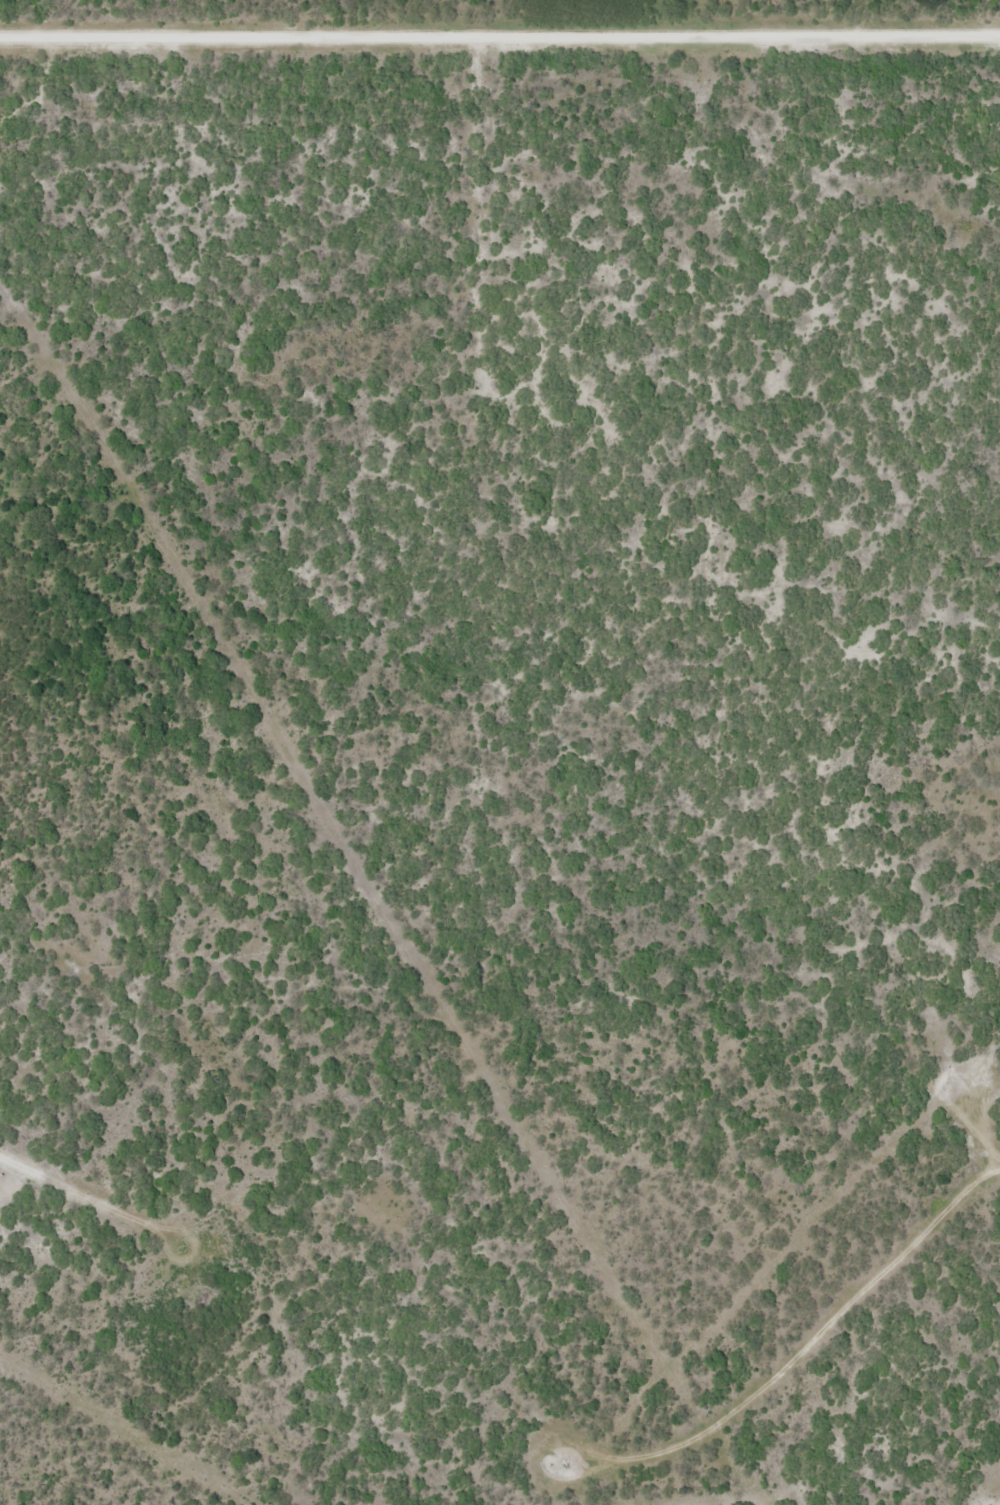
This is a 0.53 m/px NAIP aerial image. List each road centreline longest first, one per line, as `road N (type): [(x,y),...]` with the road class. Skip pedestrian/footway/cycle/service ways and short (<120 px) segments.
road 1 (track): [(0,39),(999,42)]
road 2 (residential): [(999,1189),(939,1213),(769,1414),(602,1489)]

